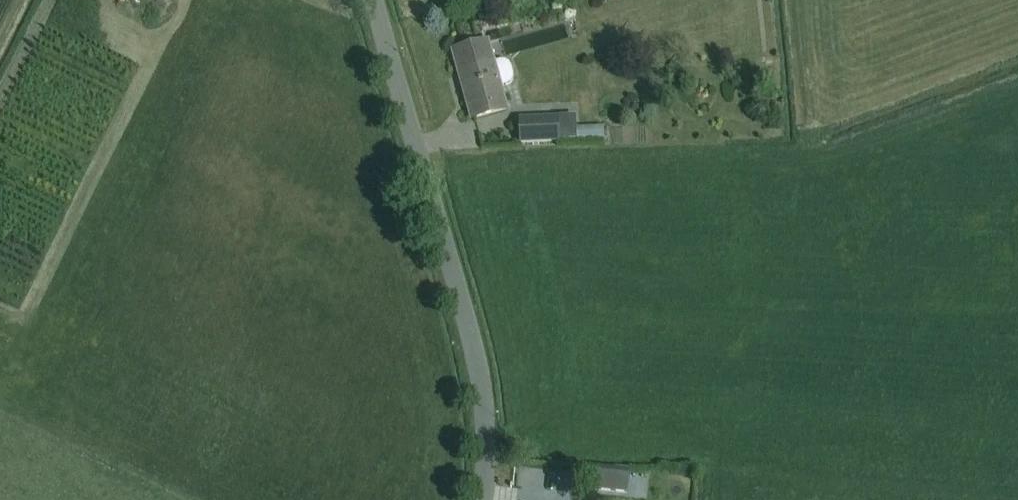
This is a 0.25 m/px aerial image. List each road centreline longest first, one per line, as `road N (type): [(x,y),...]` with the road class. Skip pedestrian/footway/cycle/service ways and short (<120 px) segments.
road 1 (unclassified): [(480,499),(484,424),(466,329),(373,0)]

